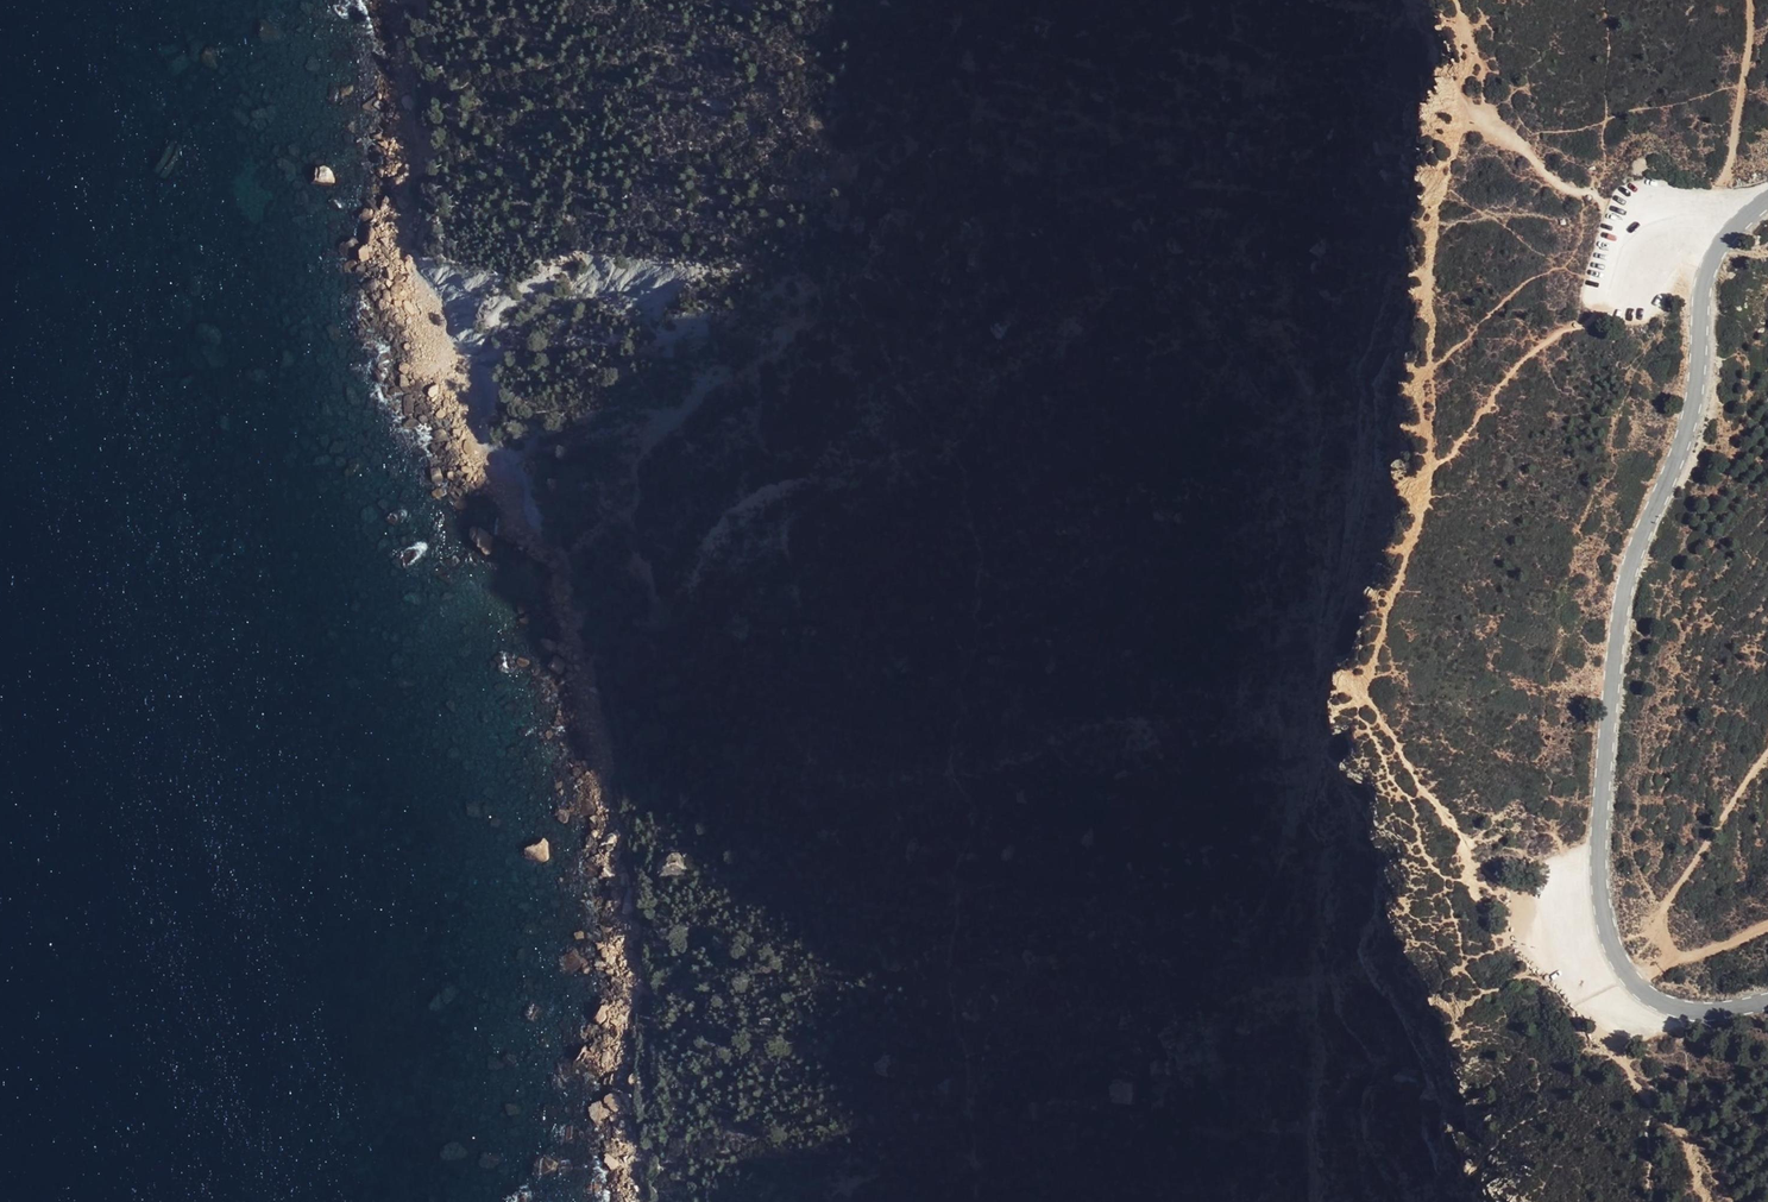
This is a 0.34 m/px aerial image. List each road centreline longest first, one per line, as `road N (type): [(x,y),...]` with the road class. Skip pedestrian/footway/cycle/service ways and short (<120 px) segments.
road 1 (tertiary): [(1767,199),(1721,239),(1708,267),(1691,413),(1621,604),(1598,837),(1608,937),(1636,988),(1688,1014),(1767,1002)]
road 2 (track): [(1671,962),(1659,932),(1662,909),(1767,752)]
road 3 (track): [(1767,927),(1671,962),(1636,988)]

